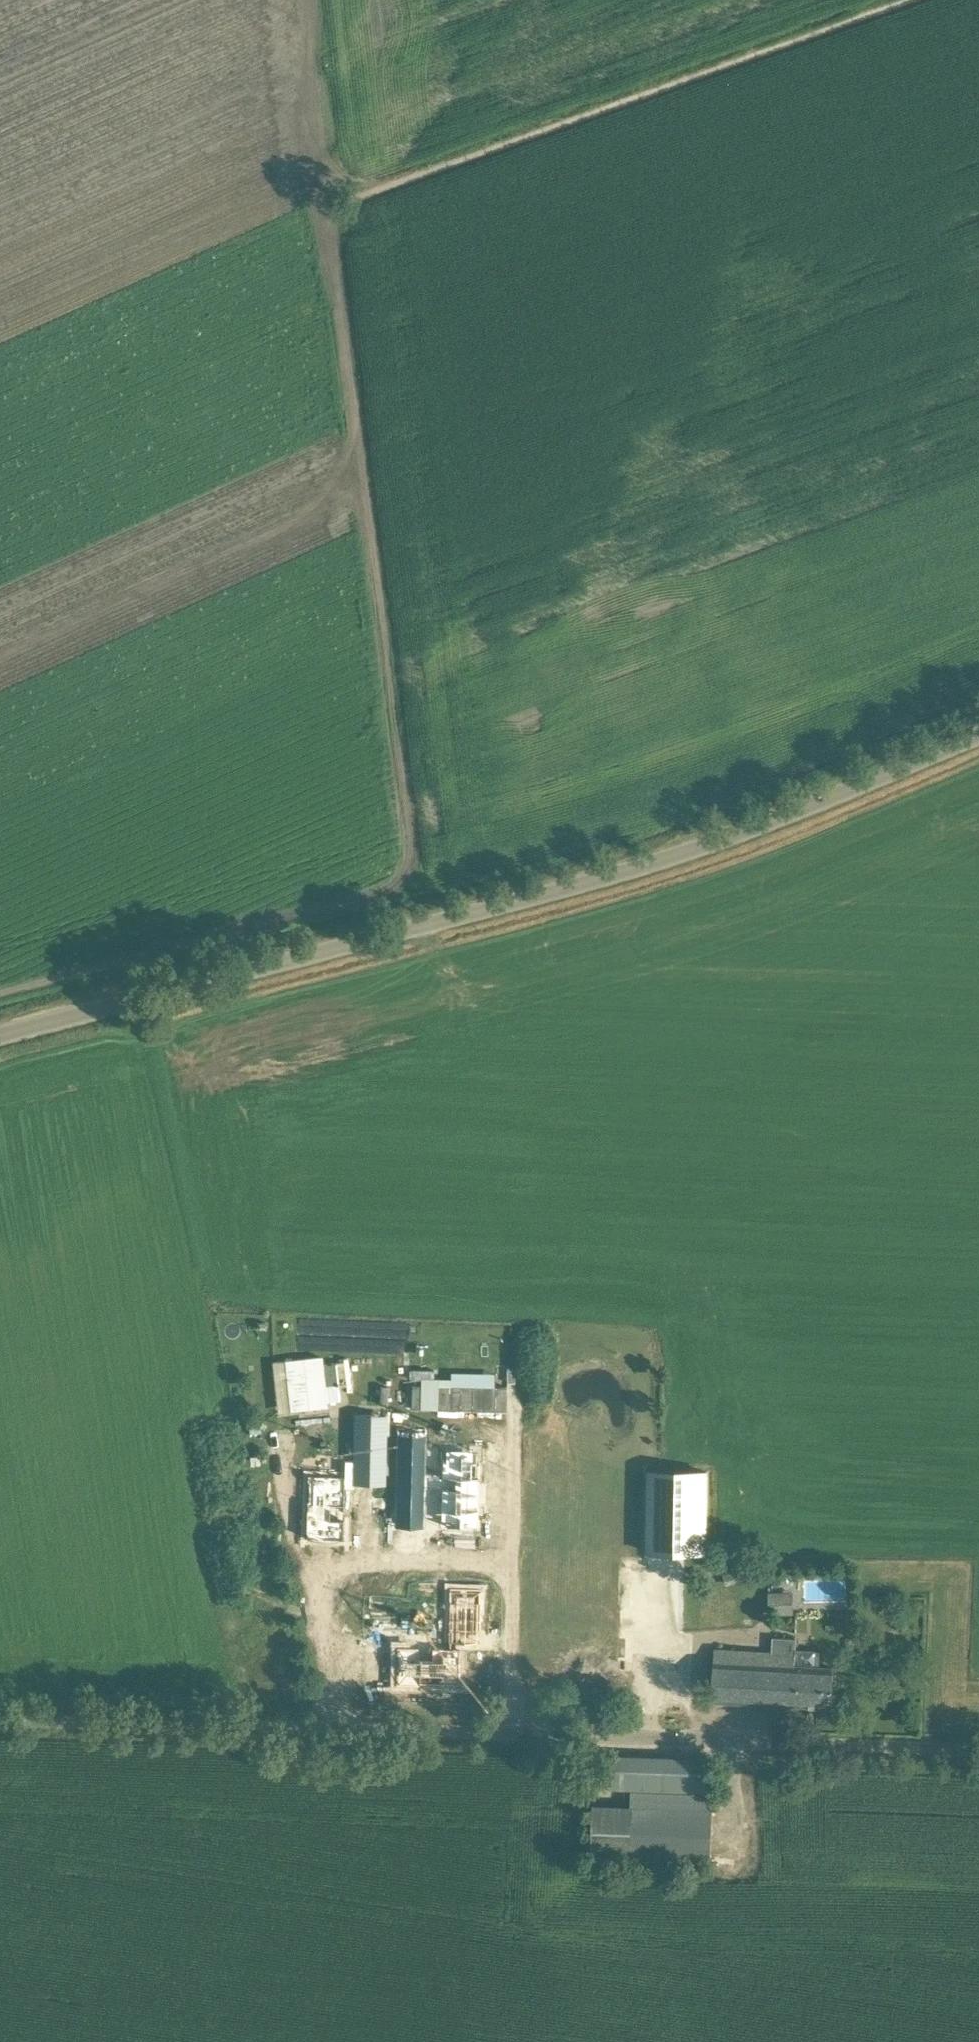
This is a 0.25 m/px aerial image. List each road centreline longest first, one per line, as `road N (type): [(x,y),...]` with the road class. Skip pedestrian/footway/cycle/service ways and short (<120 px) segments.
road 1 (unclassified): [(0,1033),(699,853),(978,736)]
road 2 (unclassified): [(978,1753),(0,1727)]

